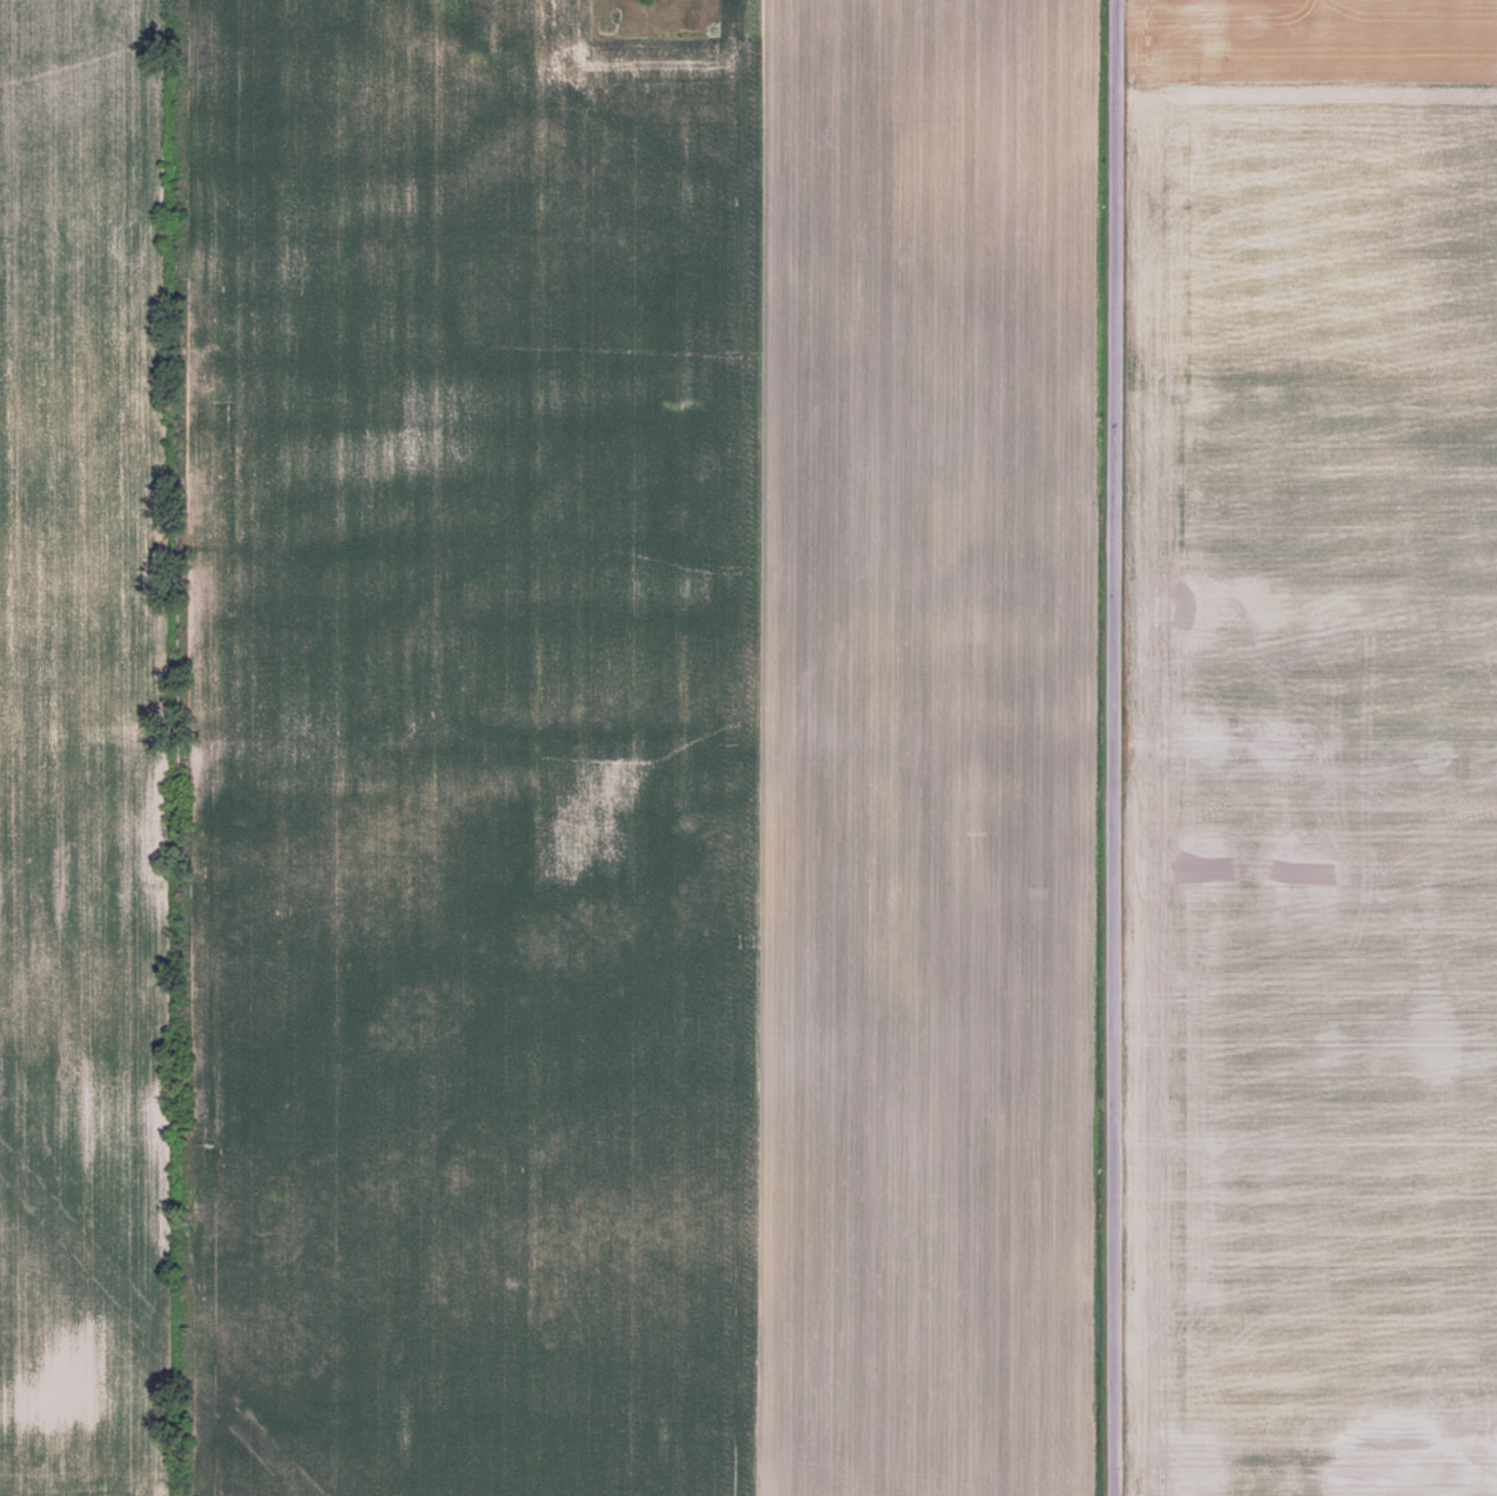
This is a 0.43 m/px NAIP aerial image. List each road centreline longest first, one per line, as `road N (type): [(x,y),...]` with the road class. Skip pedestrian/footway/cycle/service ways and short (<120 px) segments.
road 1 (residential): [(1118,0),(1113,1495)]

